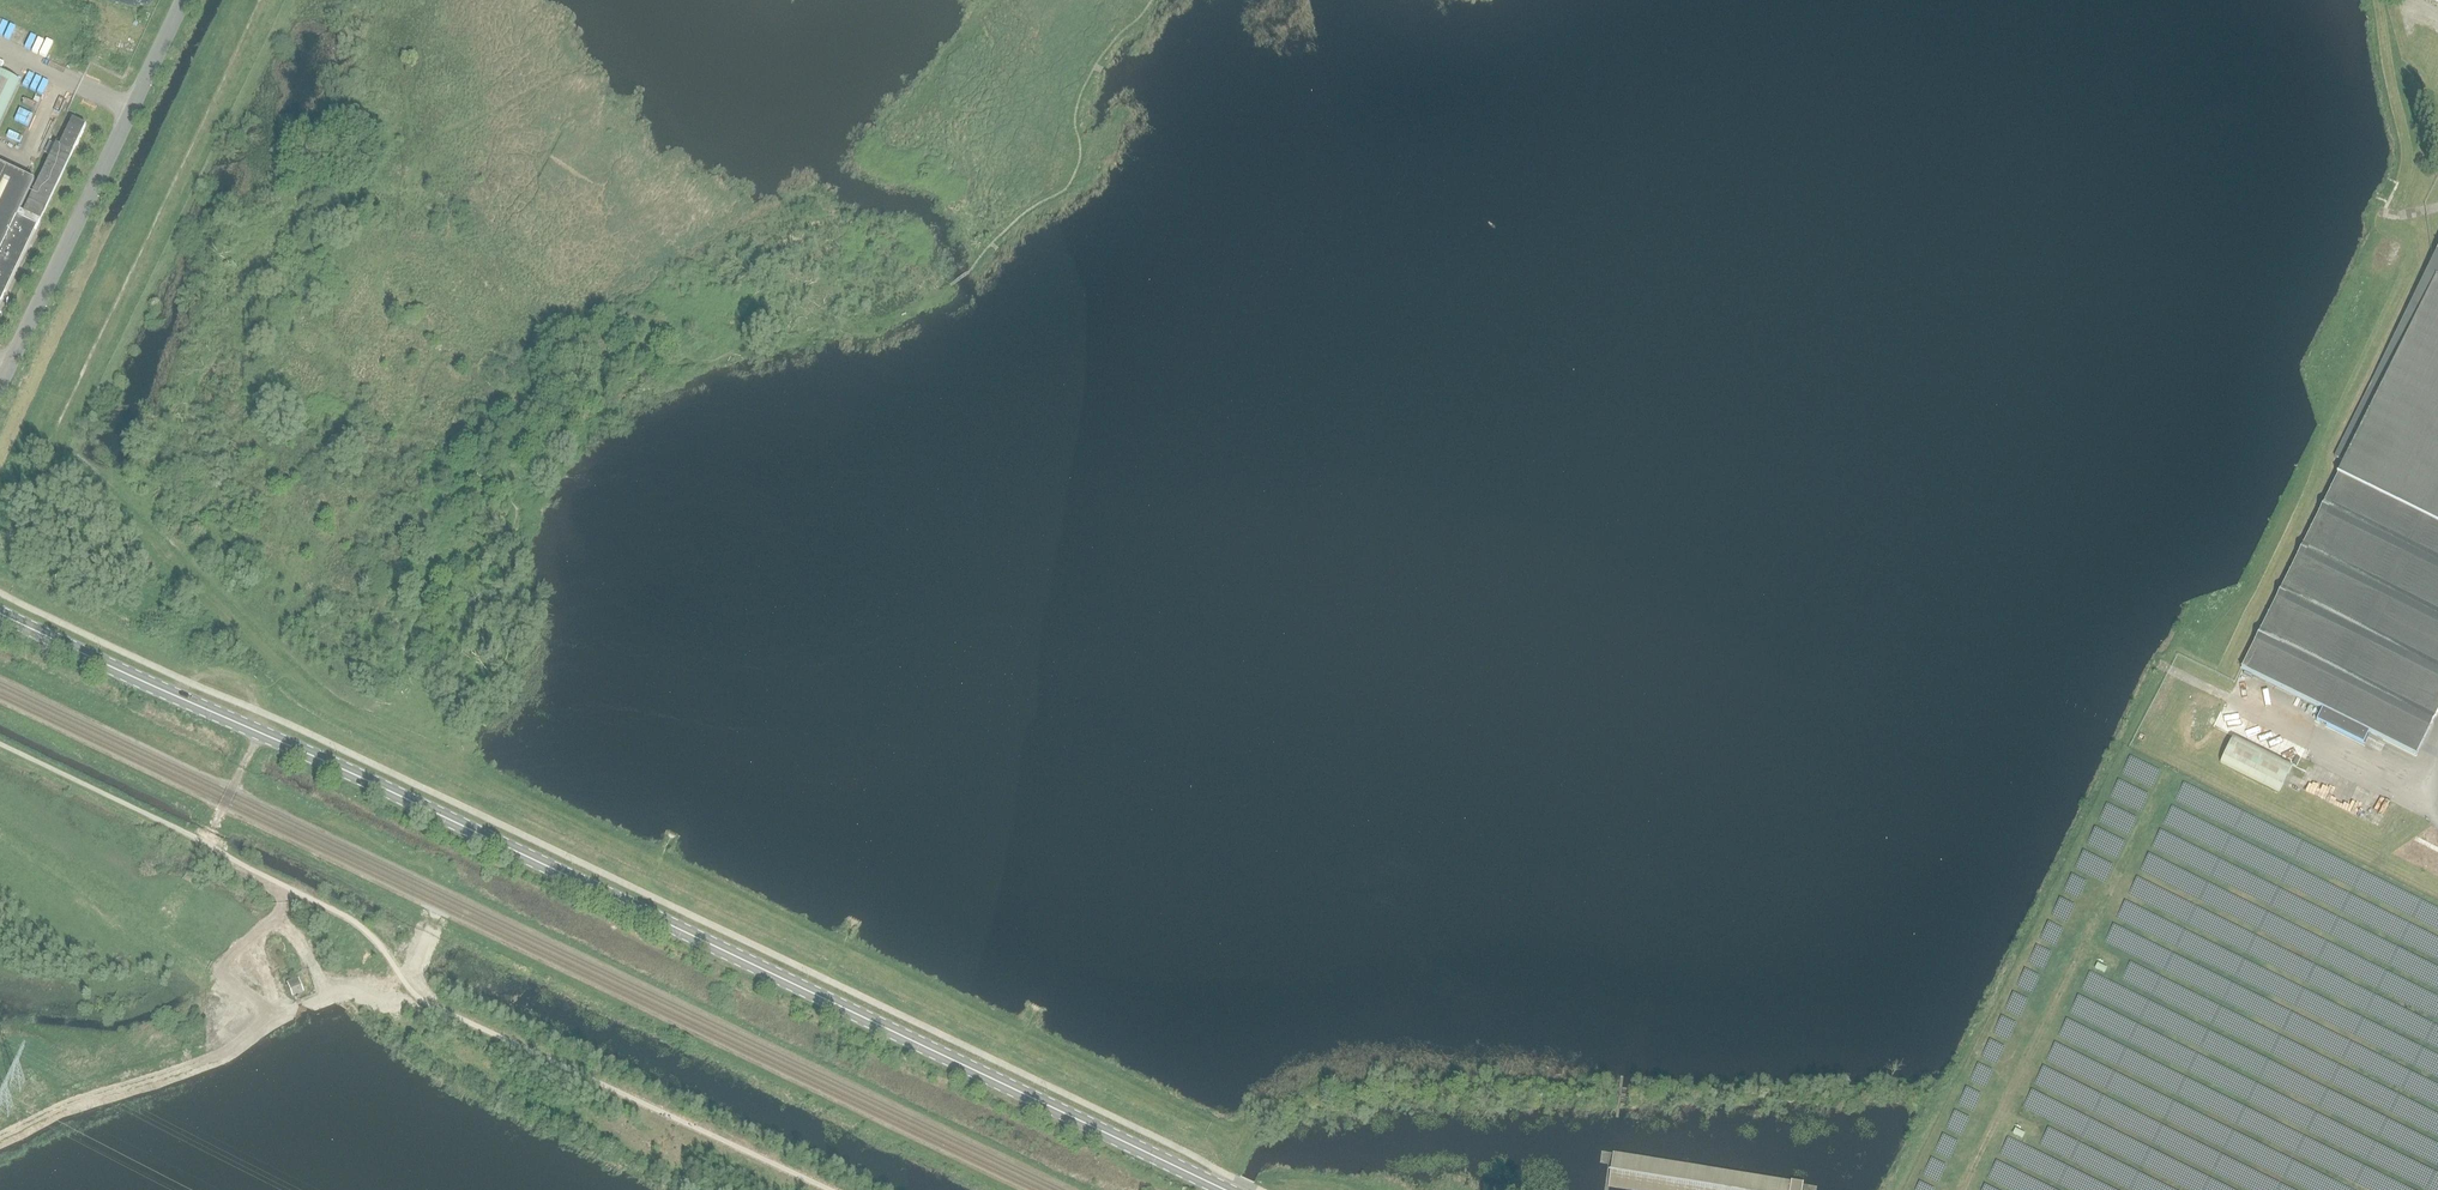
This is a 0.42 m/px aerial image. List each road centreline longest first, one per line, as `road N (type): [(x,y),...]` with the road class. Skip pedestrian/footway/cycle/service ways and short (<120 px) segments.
road 1 (track): [(263,0),(49,440),(332,710),(1208,1128),(1233,1178)]
road 2 (tertiary): [(1226,1189),(0,612)]
road 3 (track): [(274,880),(284,912),(254,938),(270,990),(262,1019),(173,1069),(64,1102),(0,1136)]
road 4 (unclassified): [(0,384),(183,0)]

